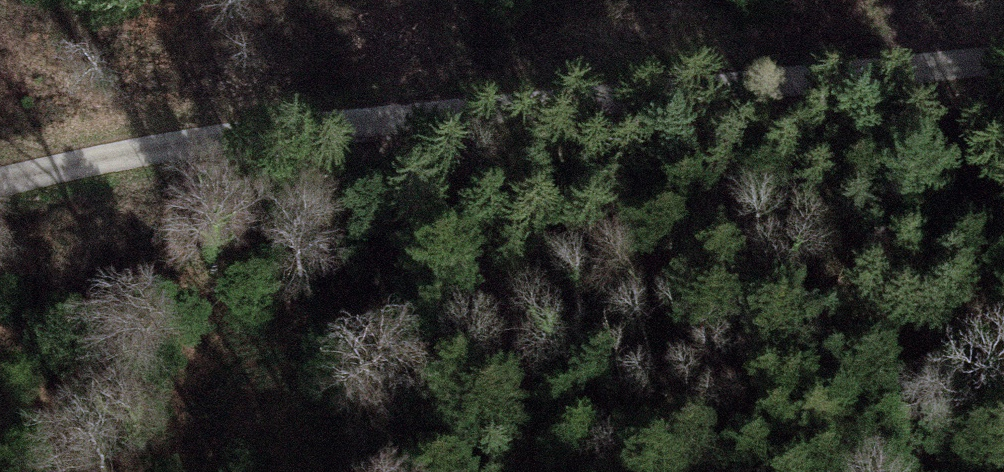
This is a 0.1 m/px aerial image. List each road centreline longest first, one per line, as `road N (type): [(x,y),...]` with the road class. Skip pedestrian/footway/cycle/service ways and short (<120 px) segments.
road 1 (track): [(0,183),(267,127),(927,69),(1003,69)]
road 2 (track): [(334,121),(409,184),(468,249),(497,295),(521,363),(522,471)]

